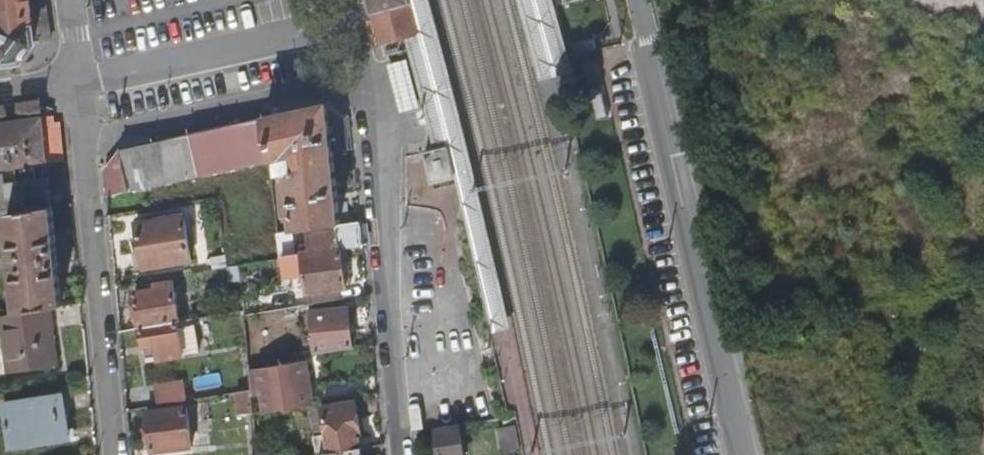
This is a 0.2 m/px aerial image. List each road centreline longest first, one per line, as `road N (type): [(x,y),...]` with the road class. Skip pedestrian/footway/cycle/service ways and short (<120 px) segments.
road 1 (residential): [(638,0),(733,454)]
road 2 (residential): [(402,454),(385,209),(345,0)]
road 3 (residential): [(79,79),(115,454)]

